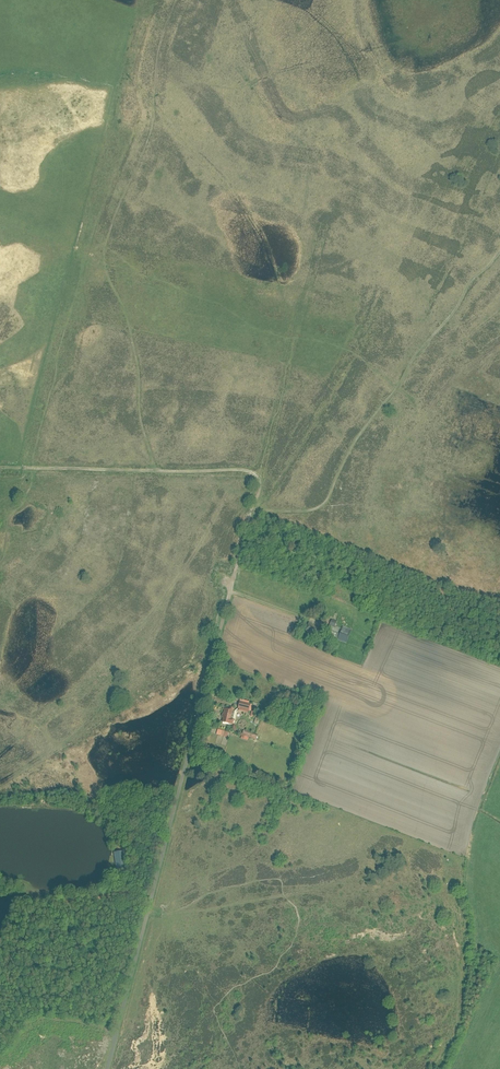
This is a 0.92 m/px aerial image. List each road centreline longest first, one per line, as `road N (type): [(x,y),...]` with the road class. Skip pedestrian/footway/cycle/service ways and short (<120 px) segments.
road 1 (unclassified): [(108,1068),(231,584)]
road 2 (track): [(252,508),(258,485),(247,471),(33,468)]

